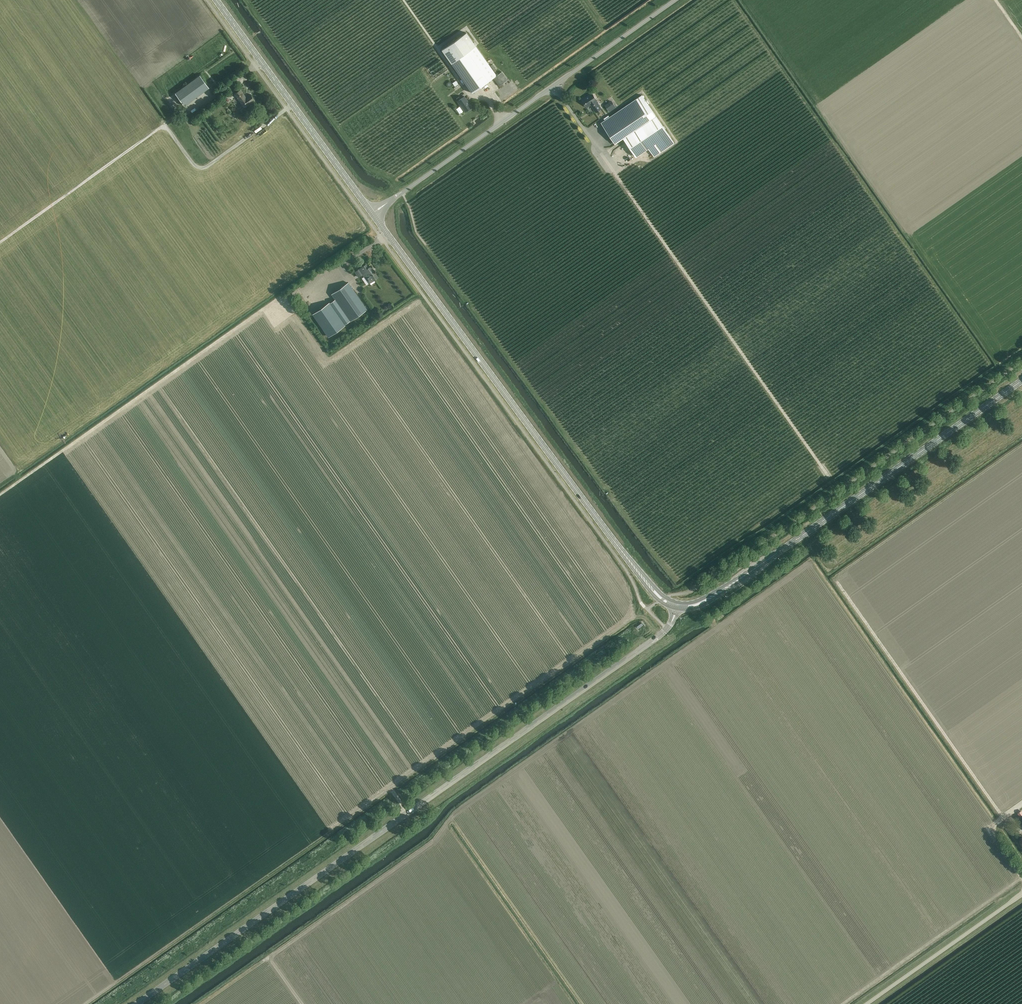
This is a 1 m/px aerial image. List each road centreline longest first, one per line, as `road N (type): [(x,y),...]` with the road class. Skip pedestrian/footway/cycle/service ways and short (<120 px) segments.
road 1 (unclassified): [(138,1003),(668,629),(676,609)]
road 2 (secondary): [(596,516),(372,214)]
road 3 (unclassified): [(372,214),(675,0)]
road 4 (track): [(550,745),(271,961)]
road 5 (secondary): [(734,583),(1021,381)]
road 6 (track): [(834,578),(1003,818)]
road 7 (secondary): [(372,214),(216,0)]
road 8 (unclassified): [(1021,894),(868,1003)]
road 9 (secondary): [(596,516),(659,601),(676,609)]
road 10 (secondary): [(677,604),(596,516)]

